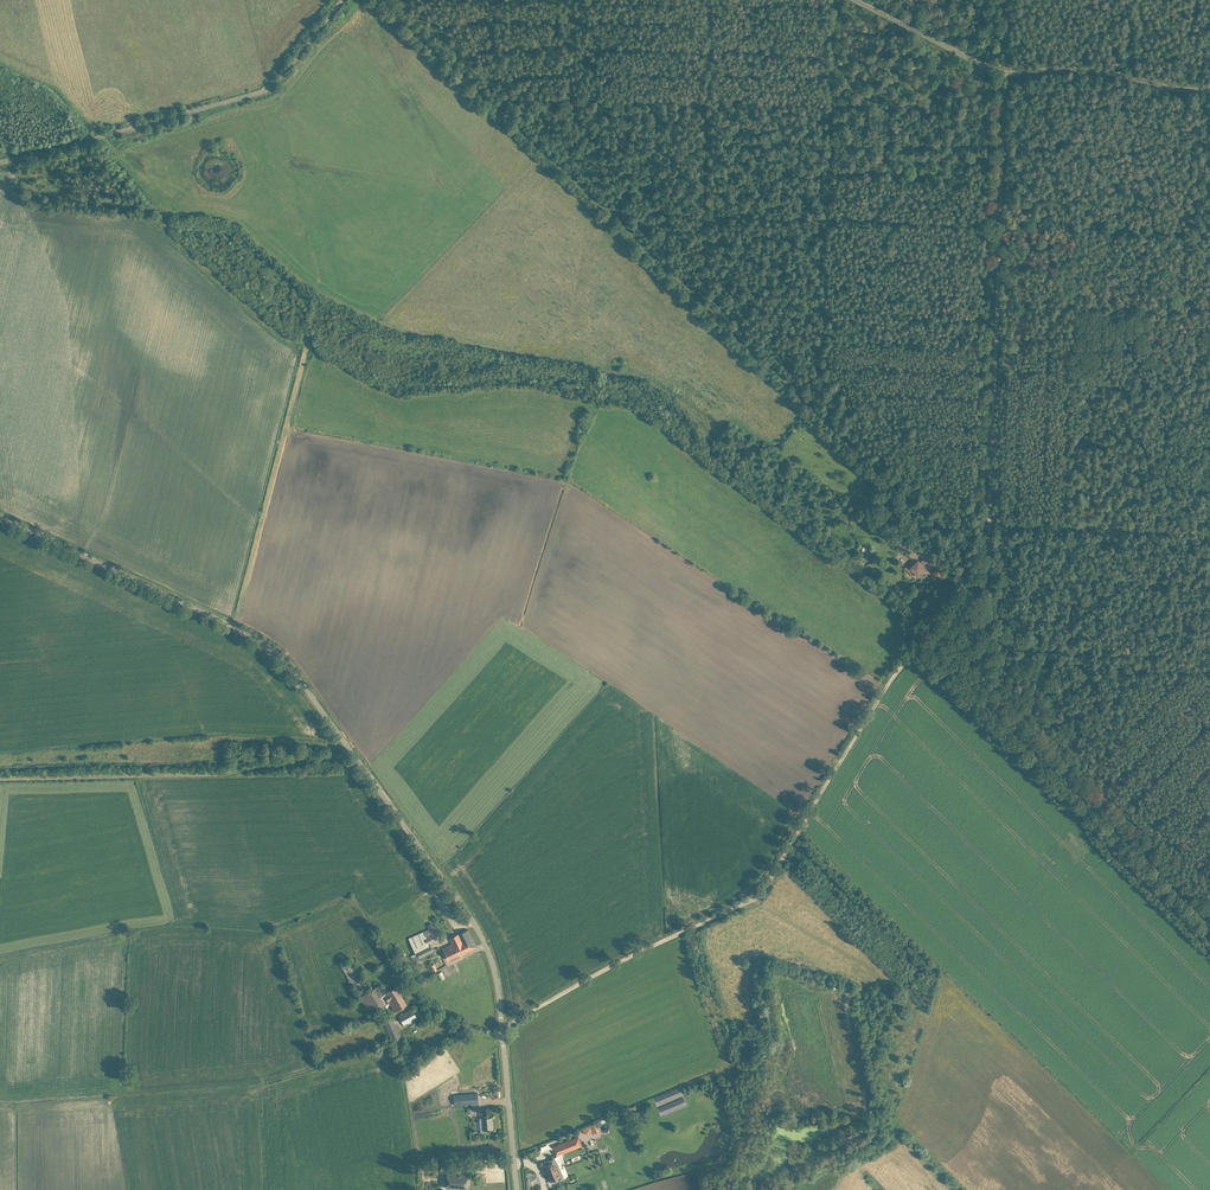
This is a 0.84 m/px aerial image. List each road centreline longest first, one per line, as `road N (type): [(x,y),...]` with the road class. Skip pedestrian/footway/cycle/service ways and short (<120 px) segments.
road 1 (unclassified): [(517,1189),(499,998),(483,941),(293,671),(254,636),(0,517)]
road 2 (track): [(384,0),(987,566)]
road 3 (track): [(502,1029),(763,891),(888,684),(975,596)]
road 4 (track): [(614,212),(1209,234)]
road 5 (track): [(1006,73),(987,566)]
road 6 (track): [(931,640),(1209,916)]
road 7 (track): [(1209,374),(997,381)]
road 8 (track): [(814,403),(825,385),(830,218)]

